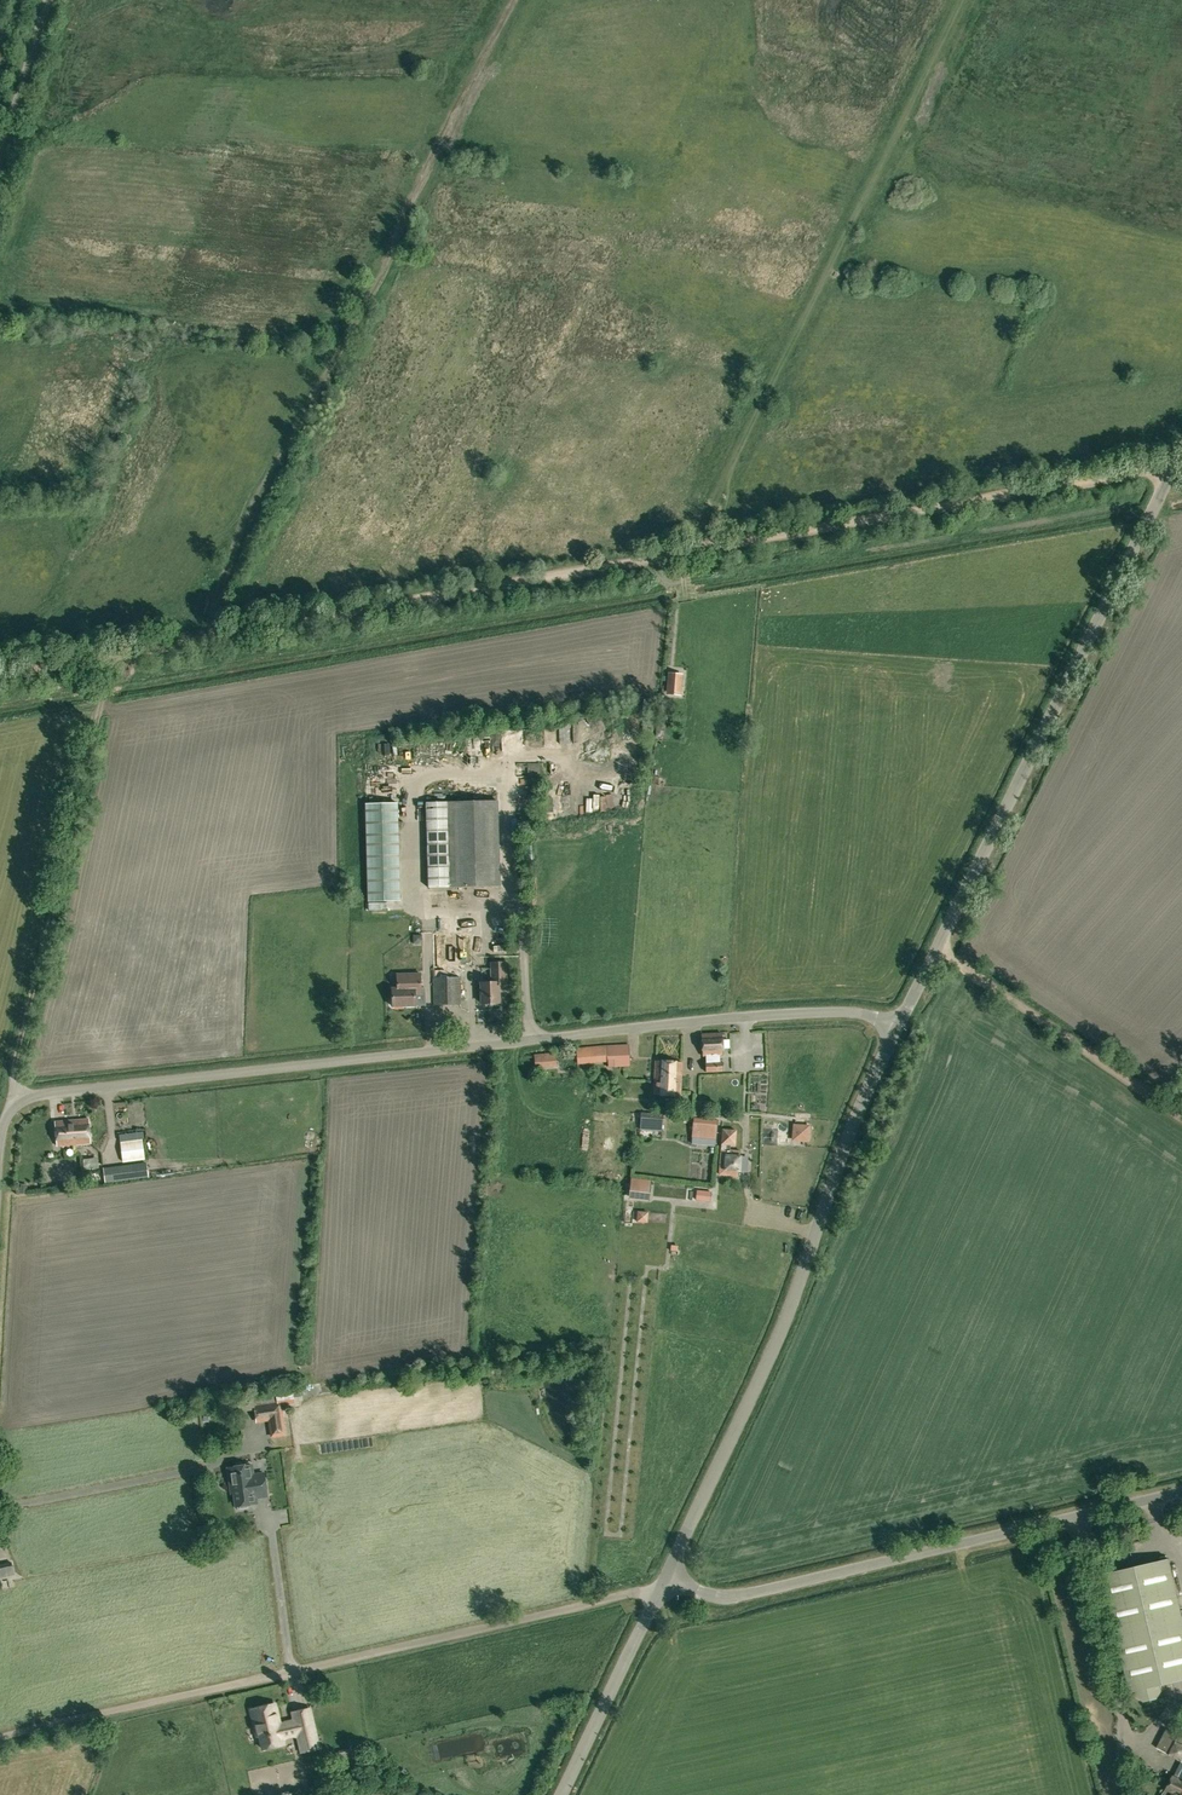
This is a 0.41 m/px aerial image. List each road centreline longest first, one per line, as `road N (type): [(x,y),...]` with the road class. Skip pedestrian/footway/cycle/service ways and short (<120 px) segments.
road 1 (unclassified): [(18,1103),(788,1015),(859,1013),(895,1028)]
road 2 (track): [(515,0),(197,637)]
road 3 (track): [(661,1589),(0,1734)]
road 4 (unclassified): [(895,1028),(1181,452)]
road 5 (track): [(969,0),(707,514),(707,547)]
road 6 (unclassified): [(665,1579),(787,1319),(855,1117),(895,1028)]
road 7 (unclassified): [(665,1579),(737,1598),(1181,1493)]
road 8 (track): [(197,637),(707,547)]
road 9 (track): [(707,547),(1177,463)]
road 10 (track): [(115,652),(20,1082)]
road 11 (track): [(935,951),(1181,1121)]
road 12 (unclassified): [(562,1794),(665,1579)]
road 13 (track): [(0,1505),(219,1462)]
road 14 (track): [(0,675),(197,637)]
road 15 (unclassified): [(0,158),(49,0)]

